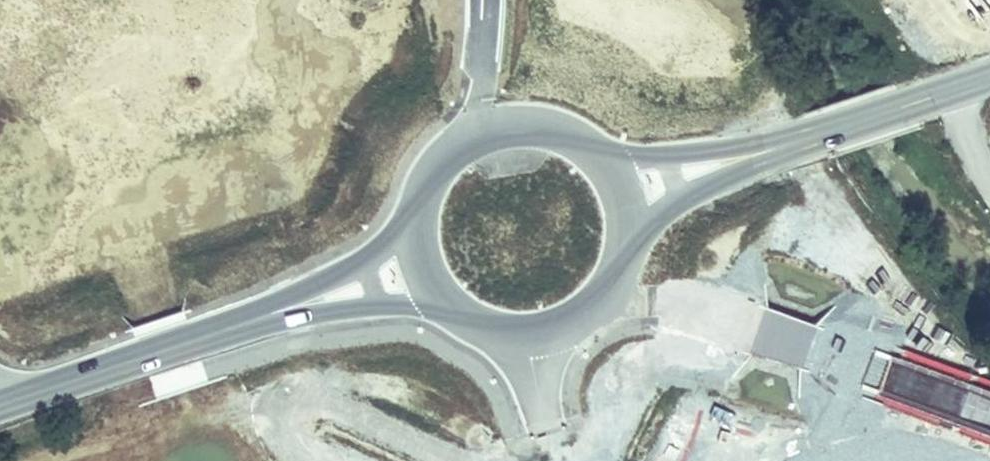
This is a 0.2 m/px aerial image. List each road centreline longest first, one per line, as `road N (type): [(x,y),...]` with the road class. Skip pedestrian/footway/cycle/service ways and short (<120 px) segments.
road 1 (motorway): [(595,297),(758,328),(989,418)]
road 2 (primary): [(272,318),(0,409)]
road 3 (primary): [(272,318),(446,298)]
road 4 (primary): [(925,98),(760,153)]
road 5 (primary): [(418,226),(272,318)]
road 6 (primary): [(446,298),(468,316),(522,330),(549,326),(595,297)]
road 7 (primary): [(760,153),(599,162)]
road 8 (primary): [(621,233),(760,153)]
road 9 (motorway): [(489,0),(479,136)]
road 10 (primary): [(599,162),(568,139),(533,128),(479,136)]

